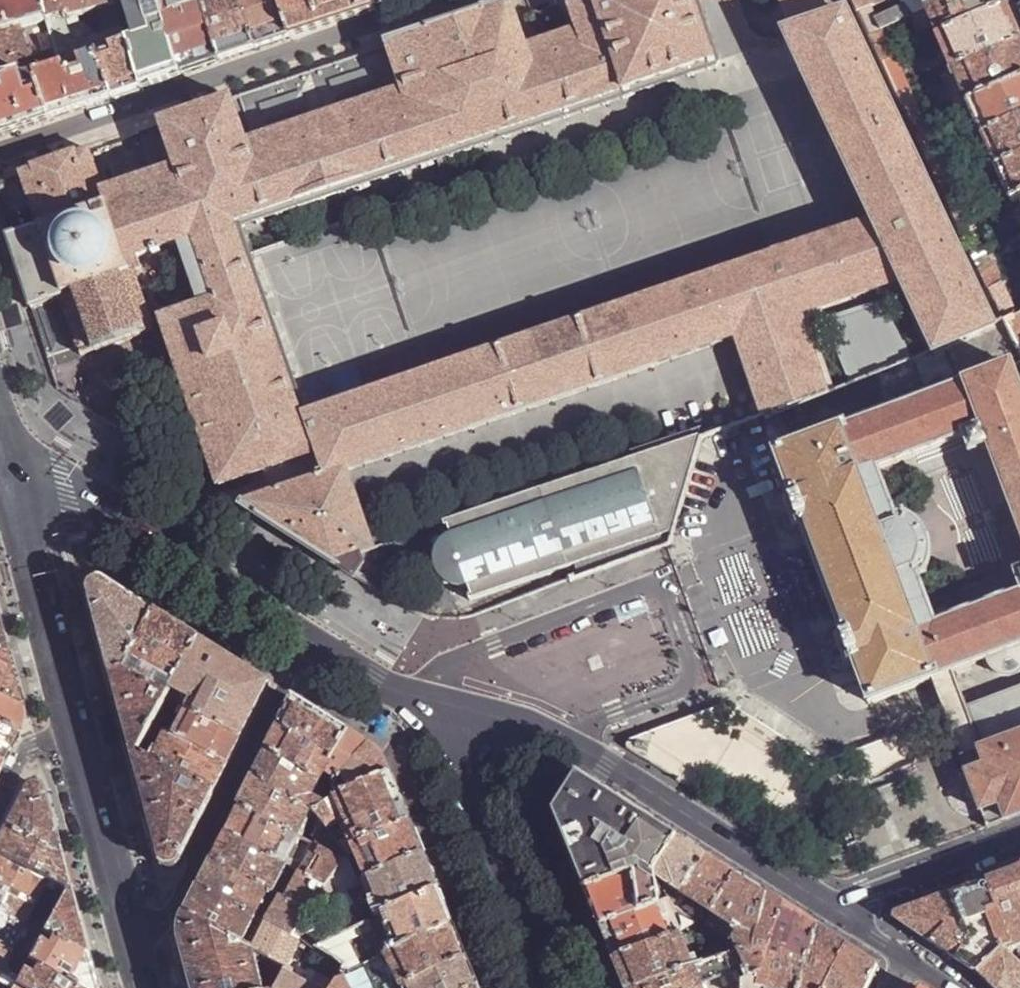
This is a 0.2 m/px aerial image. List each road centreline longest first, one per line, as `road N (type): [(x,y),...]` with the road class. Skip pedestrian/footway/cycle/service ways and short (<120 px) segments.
road 1 (secondary): [(7,463),(129,939)]
road 2 (residential): [(842,913),(560,739),(526,723),(439,717)]
road 3 (residential): [(129,939),(164,921),(308,644)]
road 4 (residential): [(308,644),(7,463)]
road 5 (residential): [(551,987),(439,717)]
road 6 (residential): [(1019,845),(842,913)]
road 7 (residential): [(439,717),(308,644)]
road 8 (residential): [(842,913),(955,987)]

